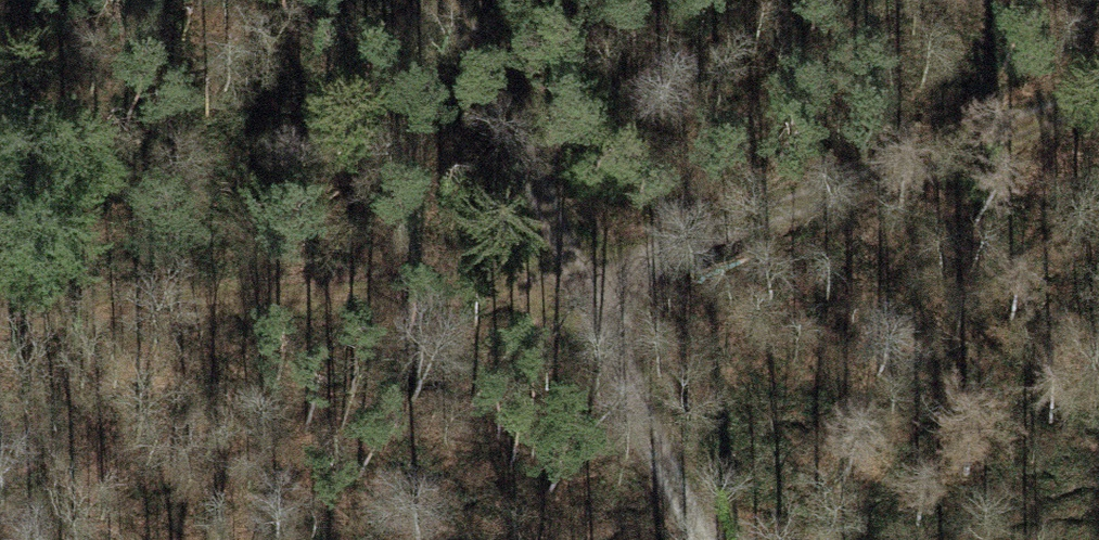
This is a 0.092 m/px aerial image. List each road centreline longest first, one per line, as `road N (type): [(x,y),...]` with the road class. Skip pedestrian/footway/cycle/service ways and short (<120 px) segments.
road 1 (track): [(1098,94),(576,274),(0,305)]
road 2 (track): [(451,0),(699,539)]

